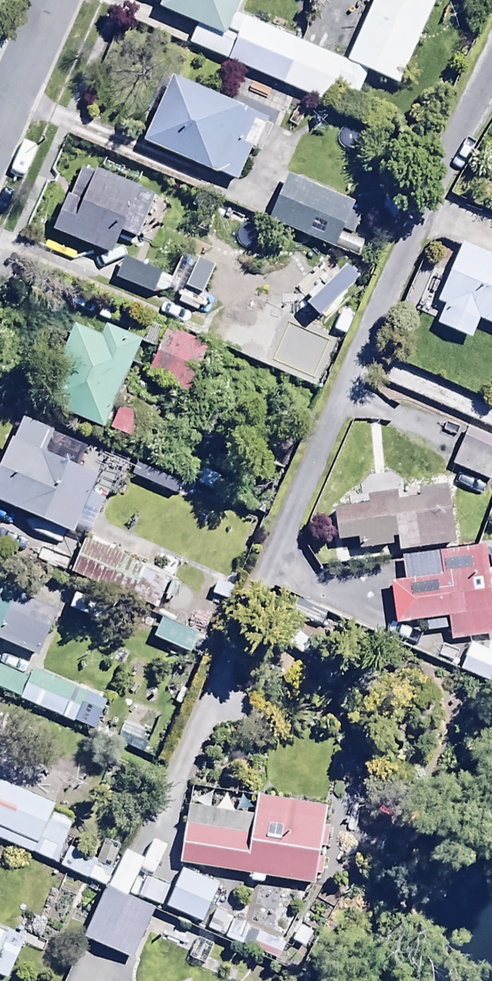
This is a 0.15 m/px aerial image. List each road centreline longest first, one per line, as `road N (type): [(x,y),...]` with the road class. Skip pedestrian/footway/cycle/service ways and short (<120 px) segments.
road 1 (residential): [(50,0),(0,115)]

